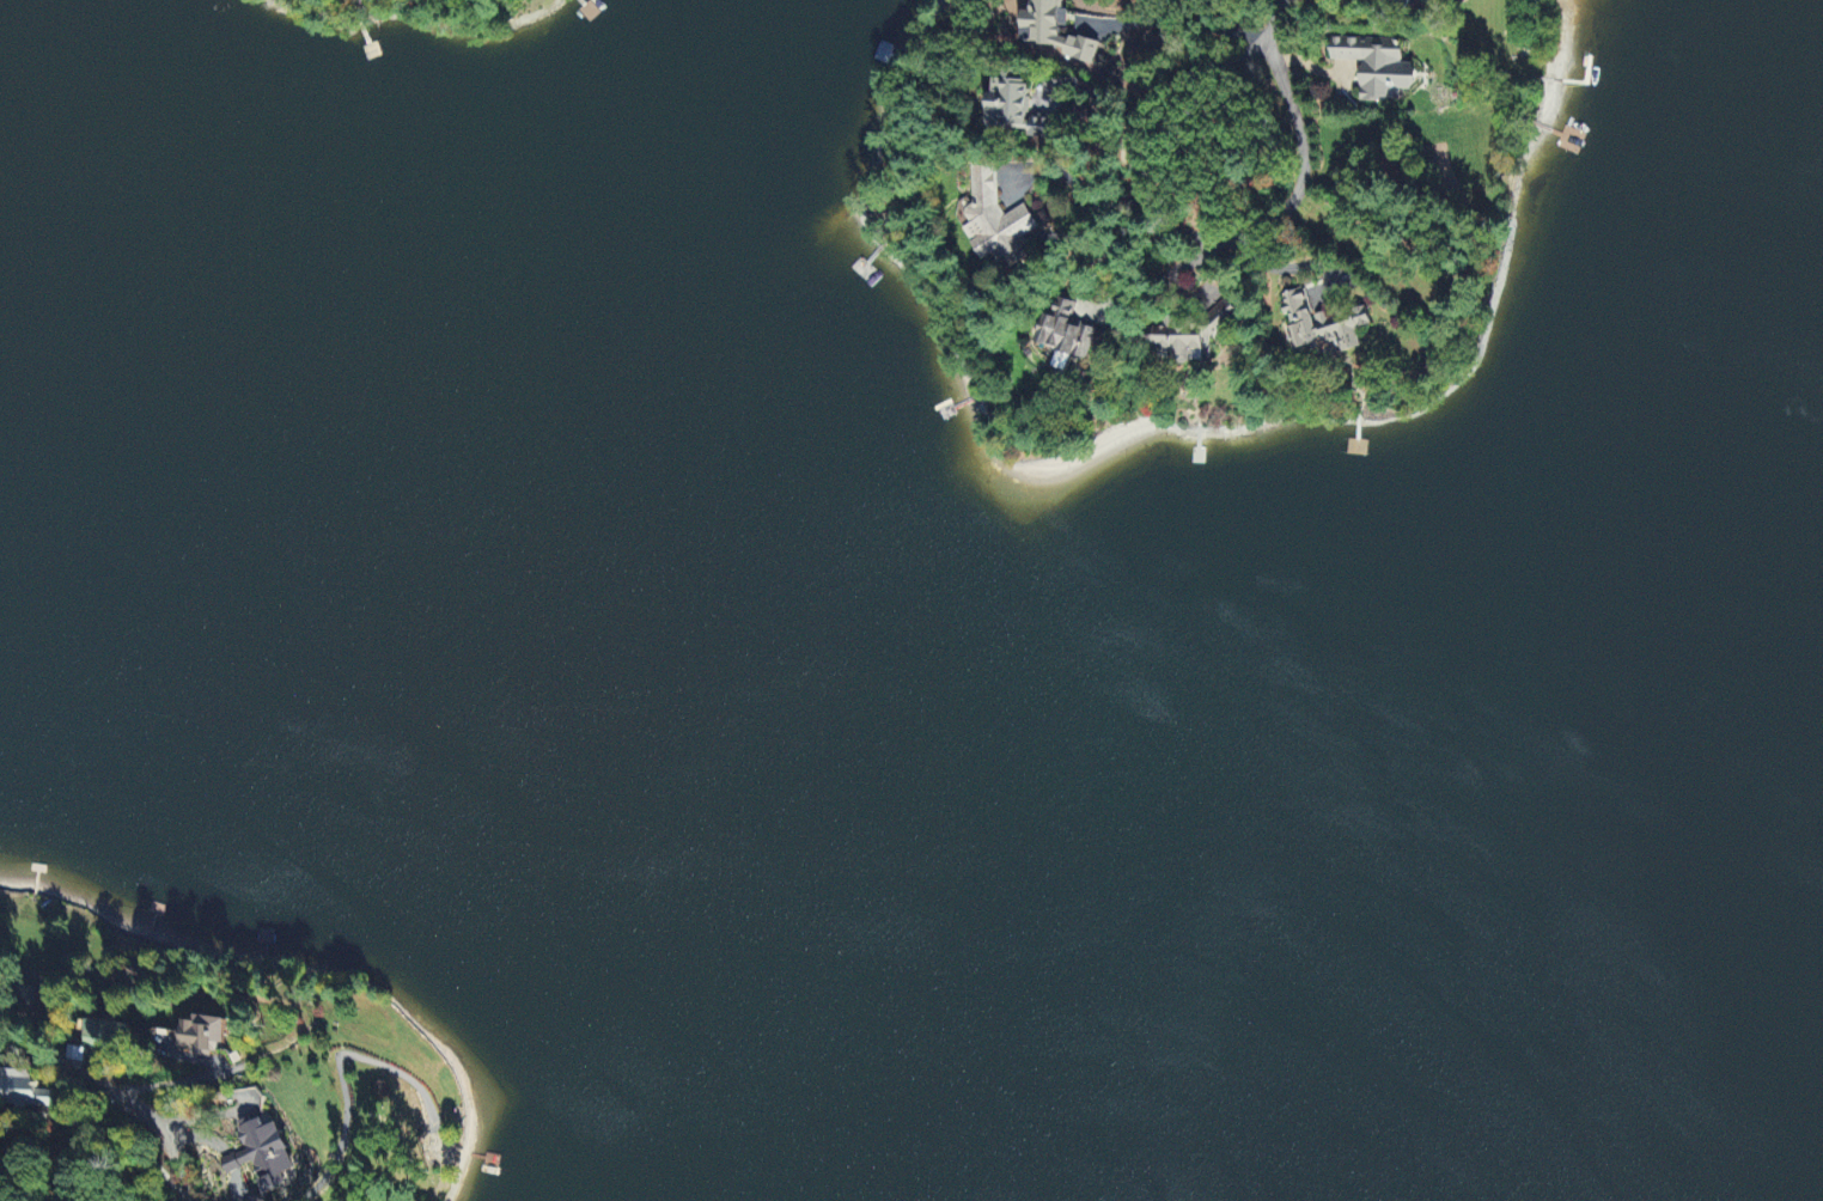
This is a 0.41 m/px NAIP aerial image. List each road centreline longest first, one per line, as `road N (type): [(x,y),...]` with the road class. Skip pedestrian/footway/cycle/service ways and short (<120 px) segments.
road 1 (residential): [(1263,56),(1288,95),(1301,187),(1282,219),(1244,239),(1188,238),(1148,207),(1129,167),(1134,122),(1164,89),(1236,59),(1263,56)]

